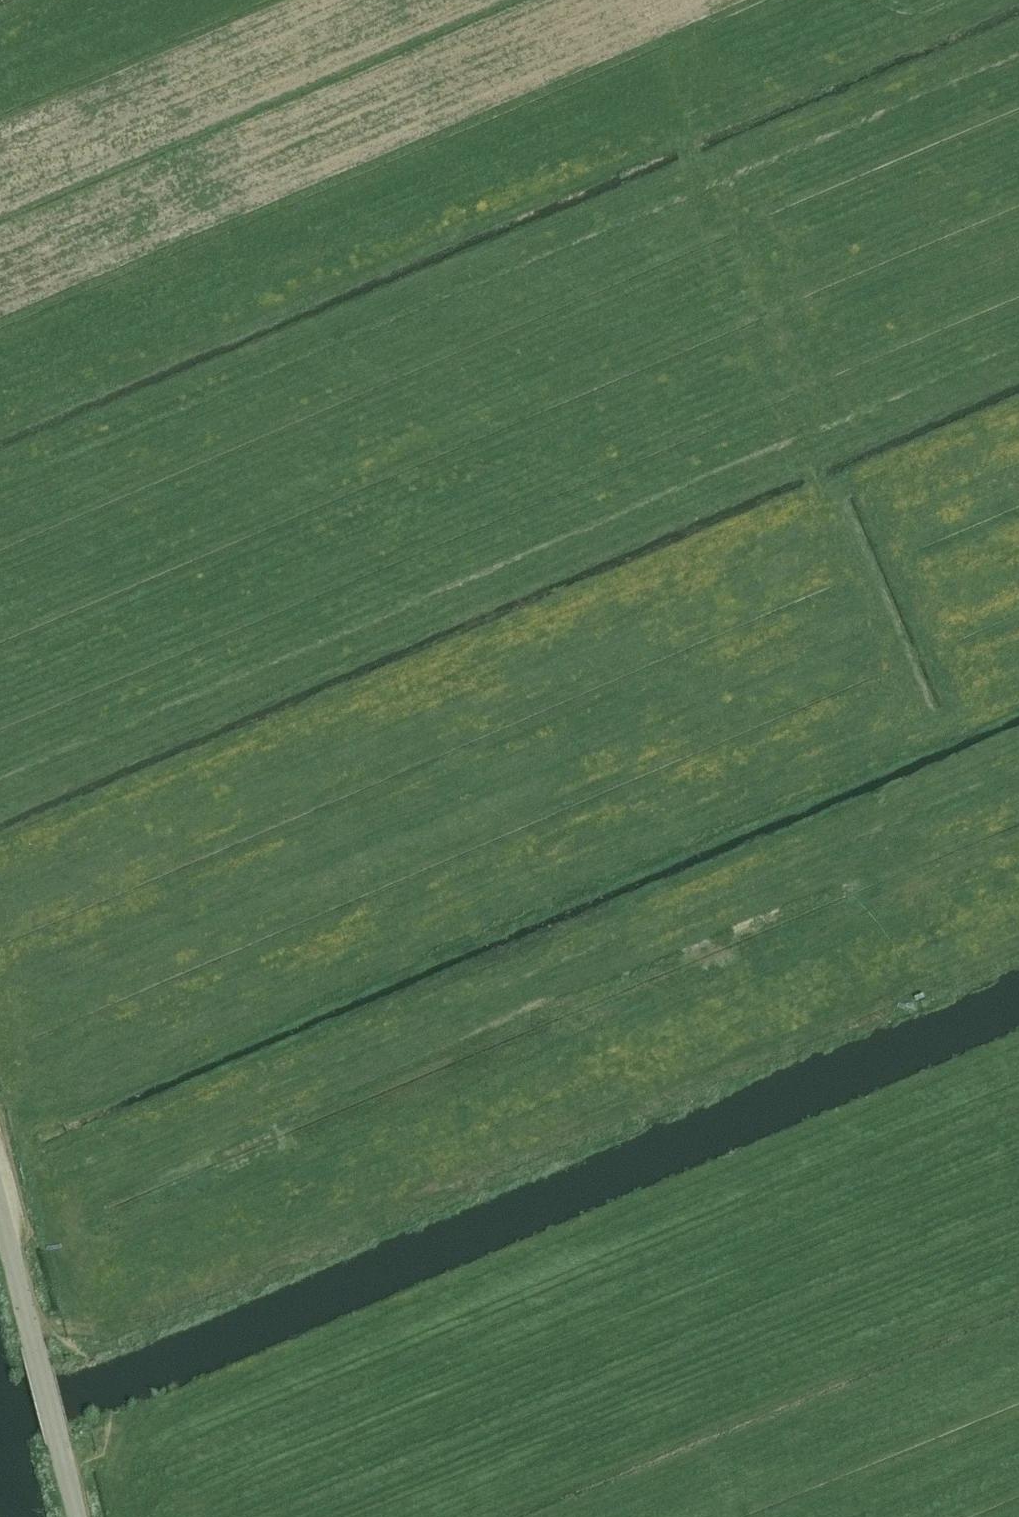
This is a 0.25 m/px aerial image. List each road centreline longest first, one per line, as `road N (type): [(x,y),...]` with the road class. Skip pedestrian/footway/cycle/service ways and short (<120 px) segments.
road 1 (tertiary): [(76,1516),(0,1217)]

